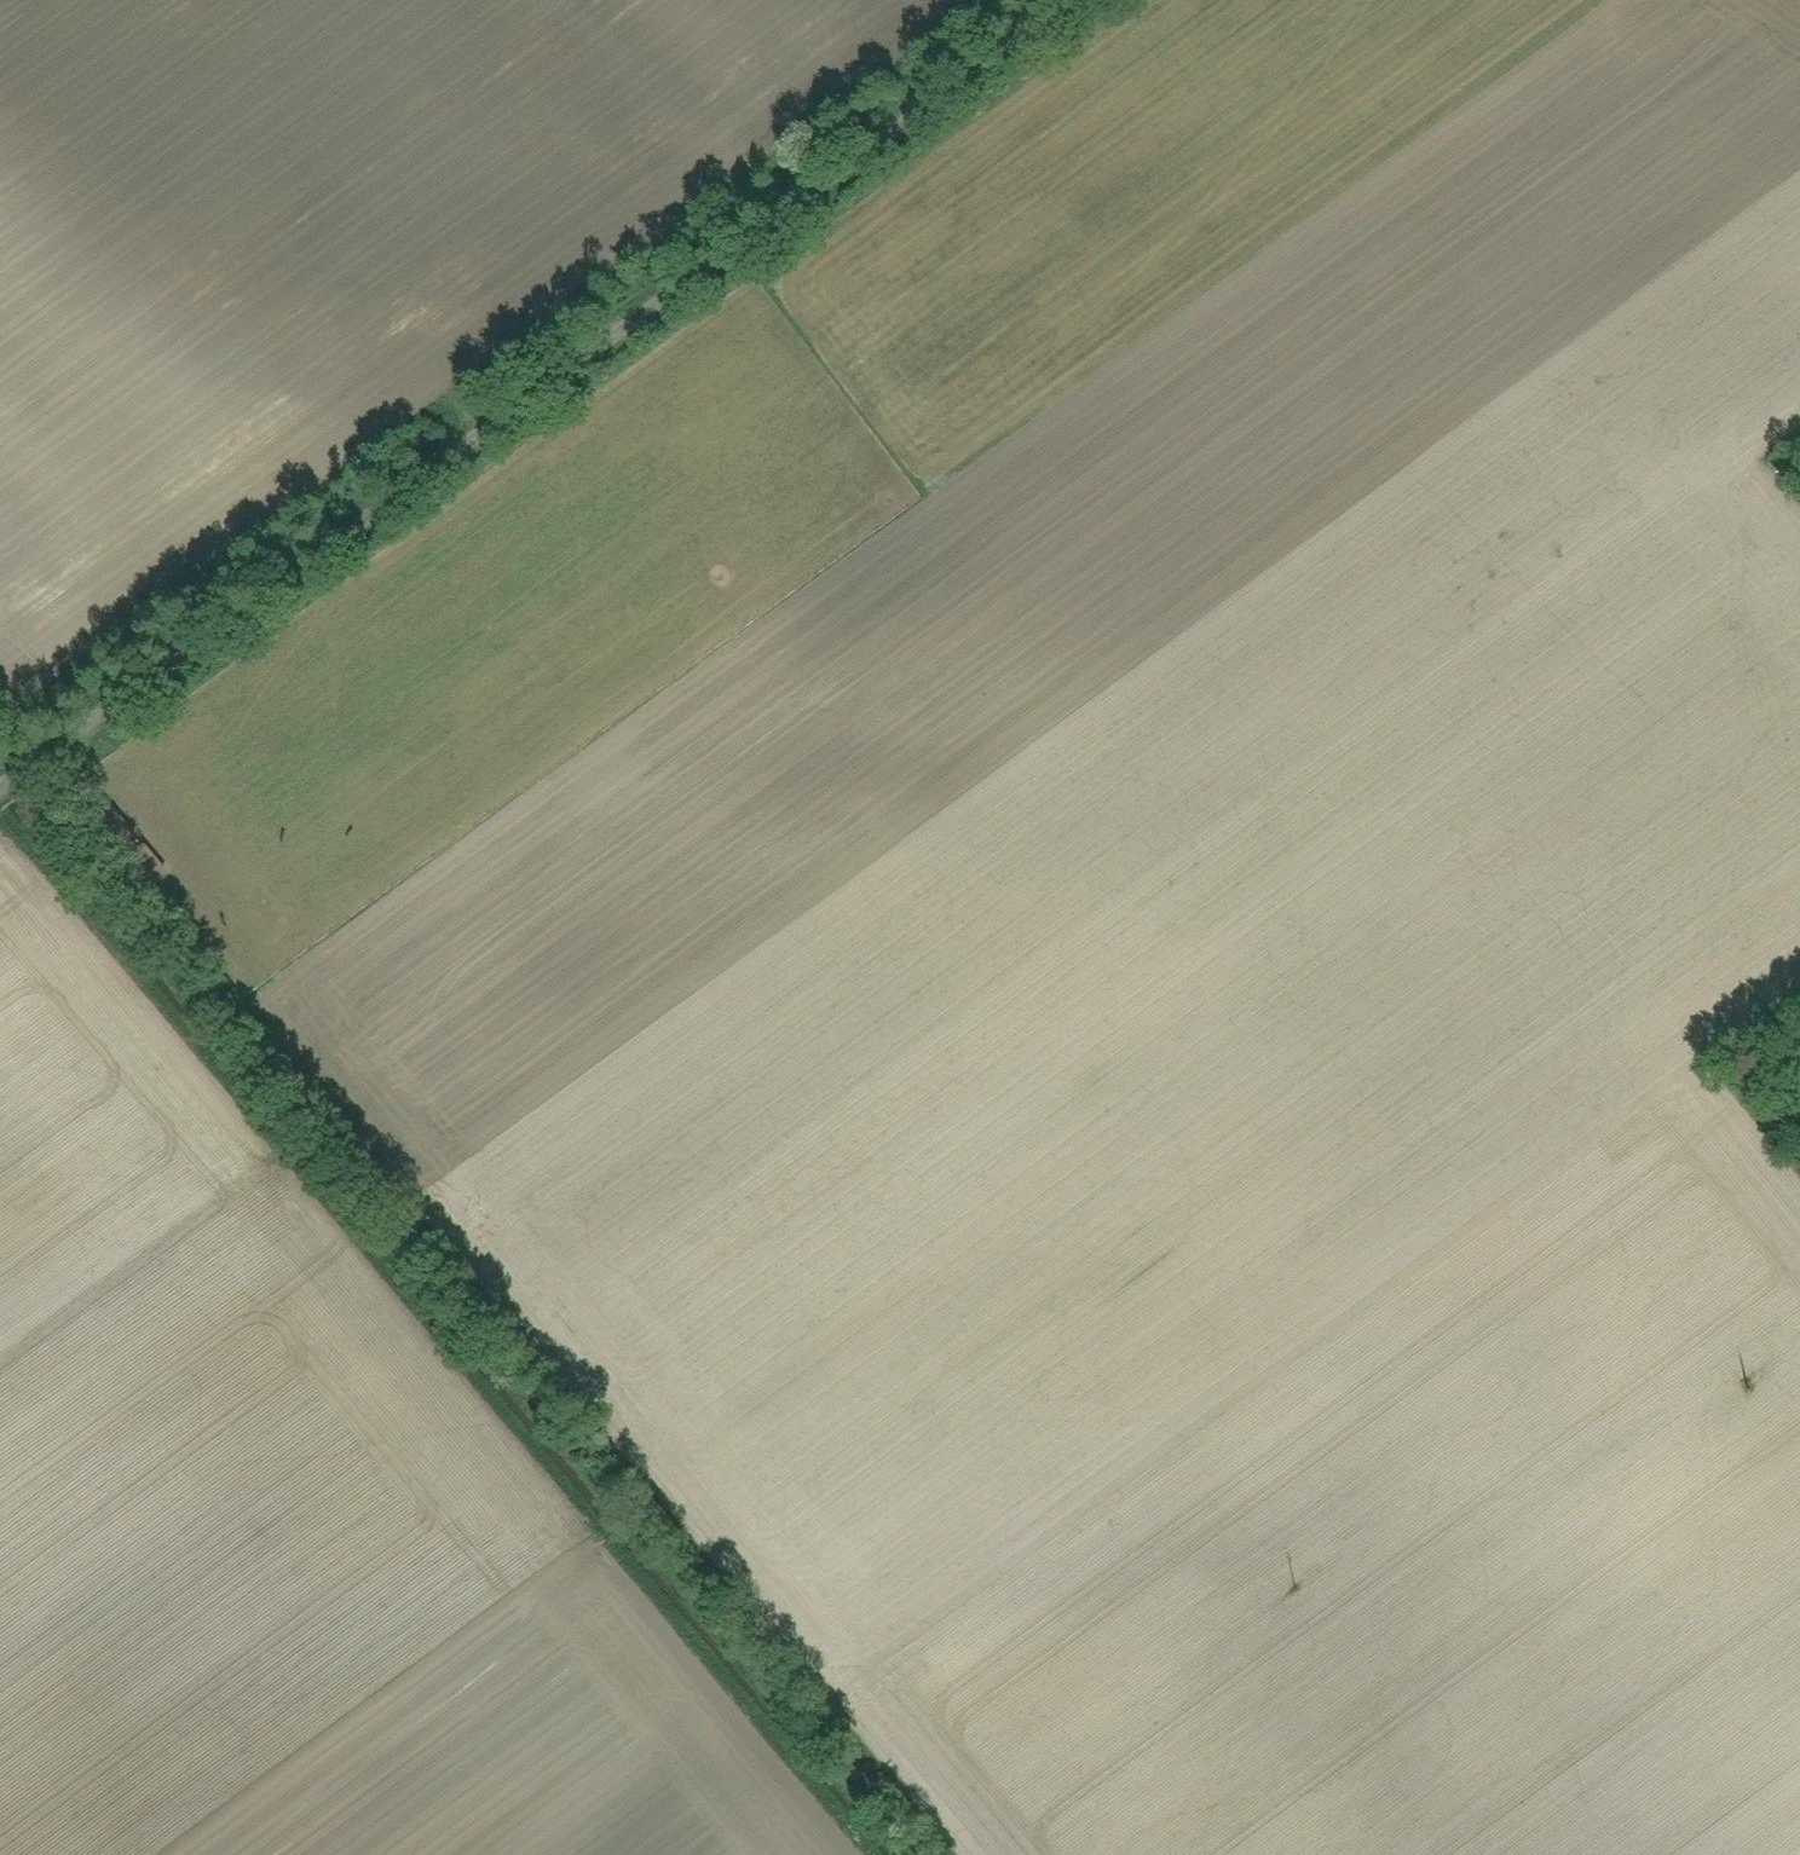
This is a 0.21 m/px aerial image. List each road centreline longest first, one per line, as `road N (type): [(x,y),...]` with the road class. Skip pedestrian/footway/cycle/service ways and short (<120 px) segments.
road 1 (unclassified): [(0,793),(1073,0)]

